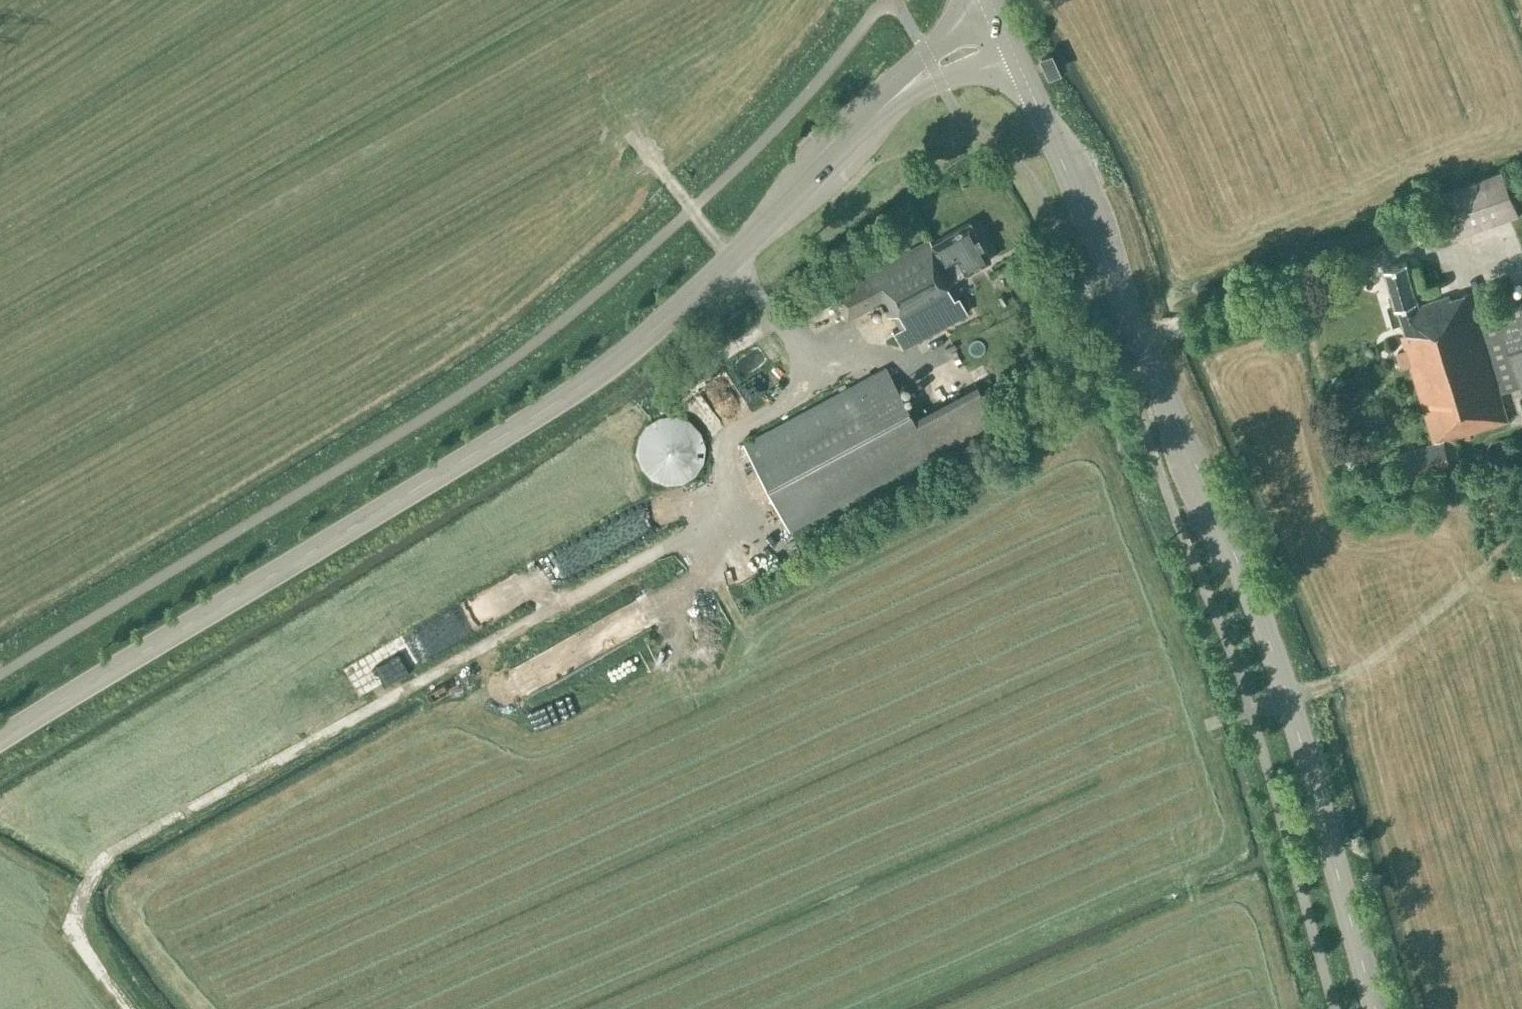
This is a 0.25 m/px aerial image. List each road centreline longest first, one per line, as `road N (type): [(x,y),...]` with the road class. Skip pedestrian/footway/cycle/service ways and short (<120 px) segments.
road 1 (secondary): [(0,740),(605,369),(732,260),(877,113)]
road 2 (secondary): [(1375,1008),(1266,635),(1014,58)]
road 3 (track): [(685,539),(122,845),(87,886),(76,932),(126,1008)]
road 4 (secondary): [(991,6),(926,56),(877,113)]
road 5 (secondary): [(877,113),(1014,58)]

